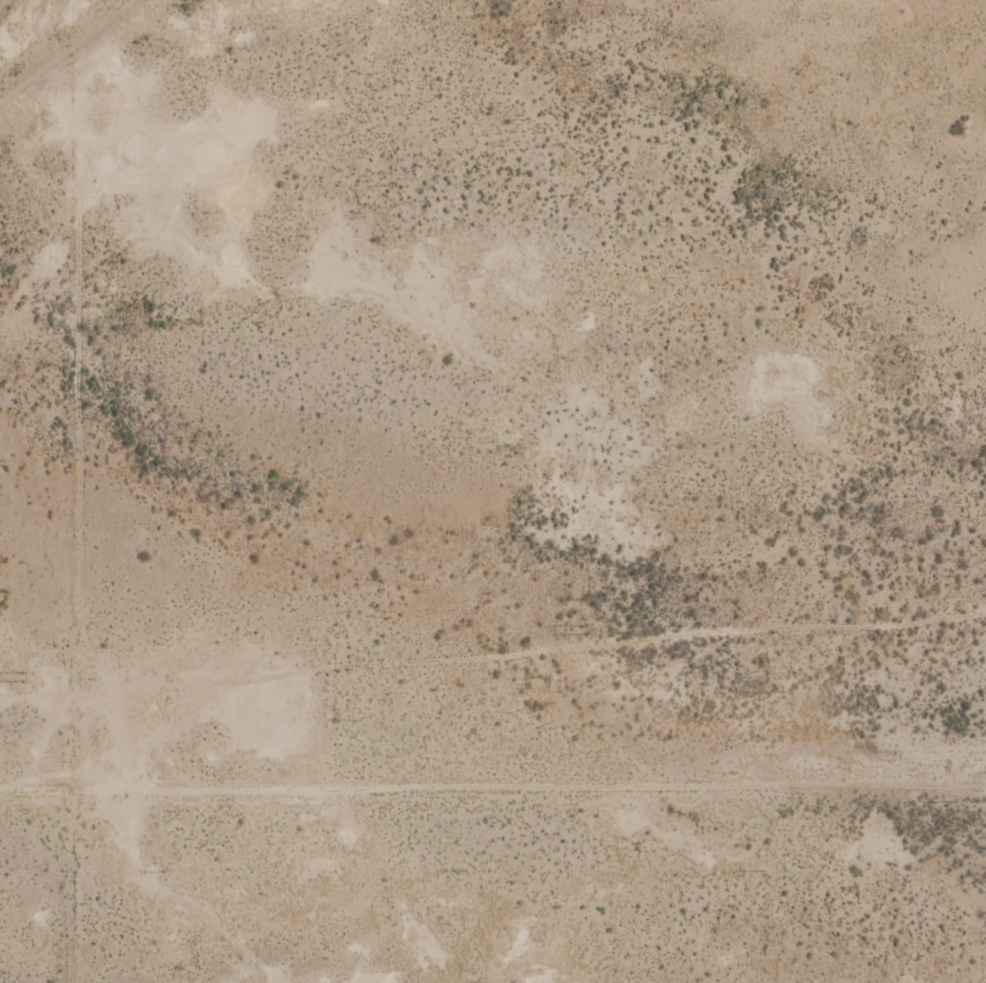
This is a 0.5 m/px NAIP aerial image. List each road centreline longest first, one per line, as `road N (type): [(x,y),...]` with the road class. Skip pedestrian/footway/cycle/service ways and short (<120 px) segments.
road 1 (track): [(0,693),(70,695),(365,659),(531,652),(727,622),(985,609)]
road 2 (track): [(0,117),(149,0)]

